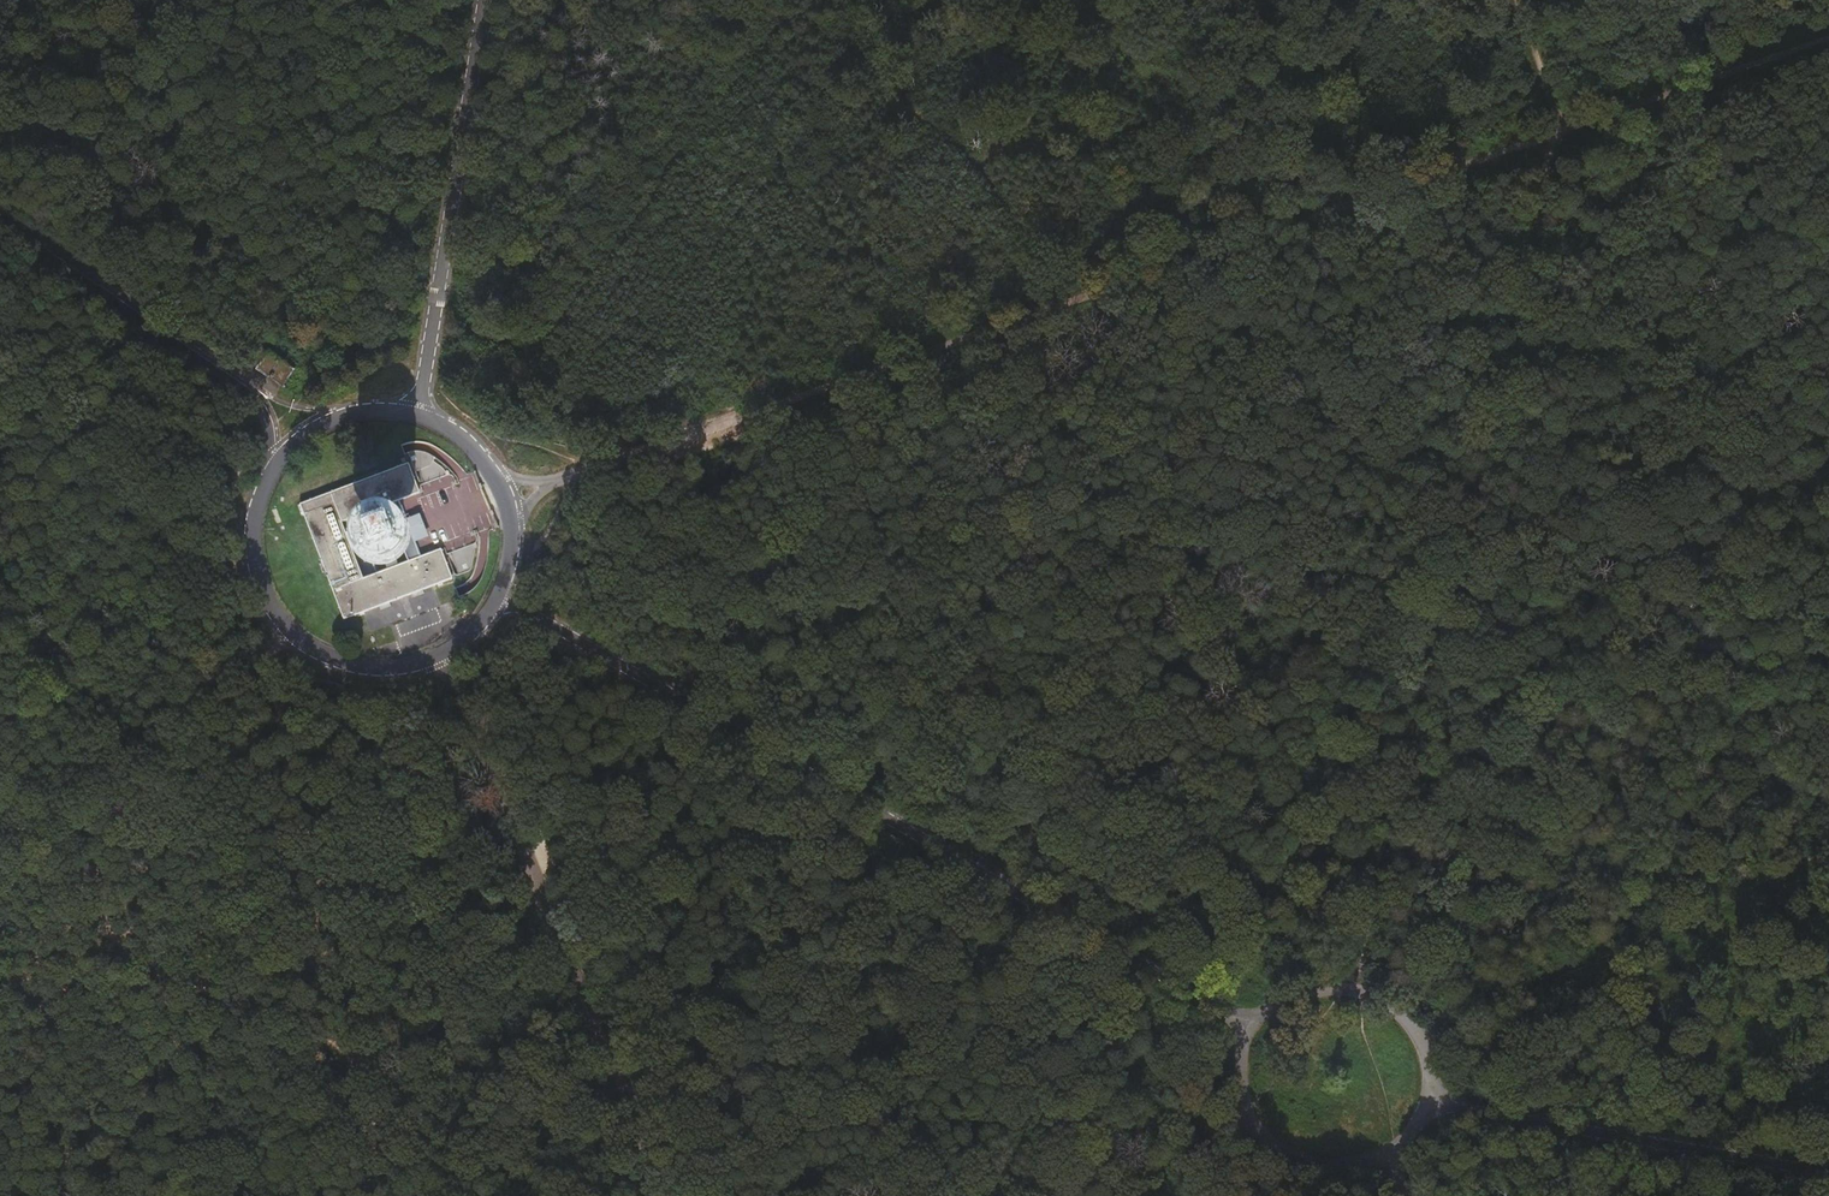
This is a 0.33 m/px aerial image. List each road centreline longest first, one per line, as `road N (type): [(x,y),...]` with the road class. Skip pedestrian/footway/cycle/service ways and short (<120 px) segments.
road 1 (unclassified): [(711,431),(1828,38)]
road 2 (track): [(1355,990),(1434,622),(1561,131),(1517,0)]
road 3 (unclassified): [(499,601),(1257,1024)]
road 4 (unclassified): [(435,661),(661,1195)]
road 5 (track): [(781,0),(465,436)]
road 6 (track): [(1412,1037),(1828,843)]
road 7 (unclassified): [(482,0),(418,411)]
road 8 (unclassified): [(1418,1104),(1828,1173)]
road 9 (unclassified): [(0,214),(251,409),(265,428),(270,461)]
road 10 (unclassified): [(270,461),(247,516),(245,555),(264,609),(283,633),(335,666),(388,673),(435,661)]
road 11 (unclassified): [(1418,1104),(1422,1074),(1412,1037),(1383,1004),(1355,990),(1311,989),(1257,1024)]
road 12 (unclassified): [(1257,1024),(1239,1073),(1248,1118),(1265,1143),(1318,1169),(1376,1157)]
road 13 (track): [(283,633),(118,786)]
road 14 (unclassified): [(418,411),(343,410),(290,439),(270,461)]
road 15 (track): [(0,893),(118,786)]
road 16 (unclassified): [(711,431),(564,479)]

